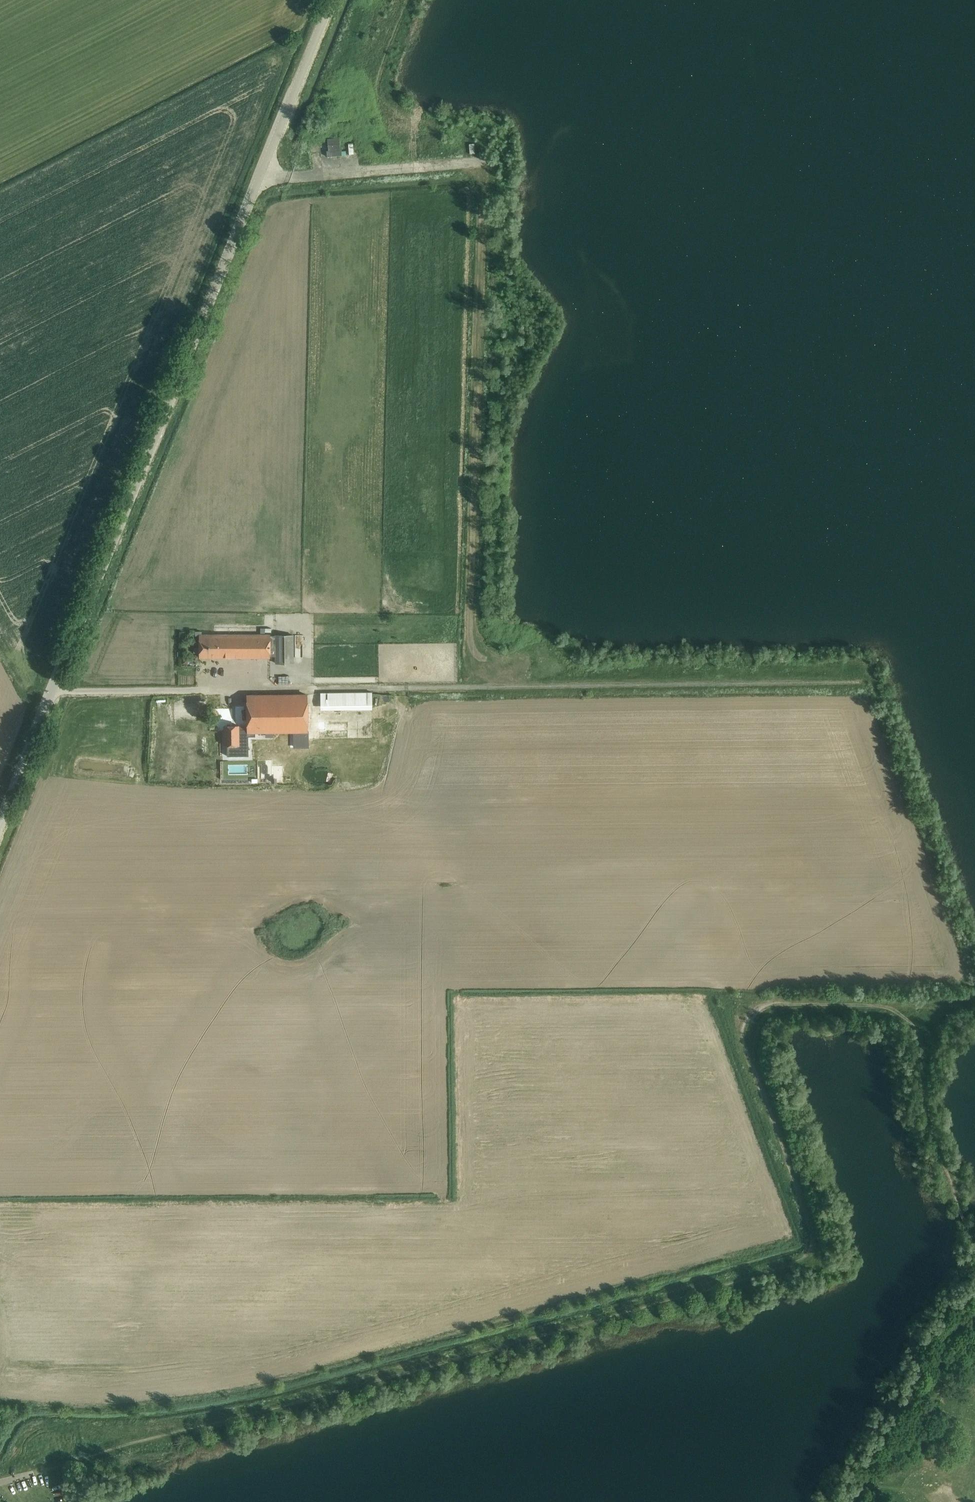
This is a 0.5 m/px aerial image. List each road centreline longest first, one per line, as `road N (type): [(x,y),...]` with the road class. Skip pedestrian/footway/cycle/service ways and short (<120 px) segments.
road 1 (unclassified): [(0,1482),(800,1259),(812,1231),(739,1033),(763,1002)]
road 2 (tertiary): [(0,815),(330,0)]
road 3 (track): [(974,954),(876,681)]
road 4 (track): [(763,1002),(974,997)]

